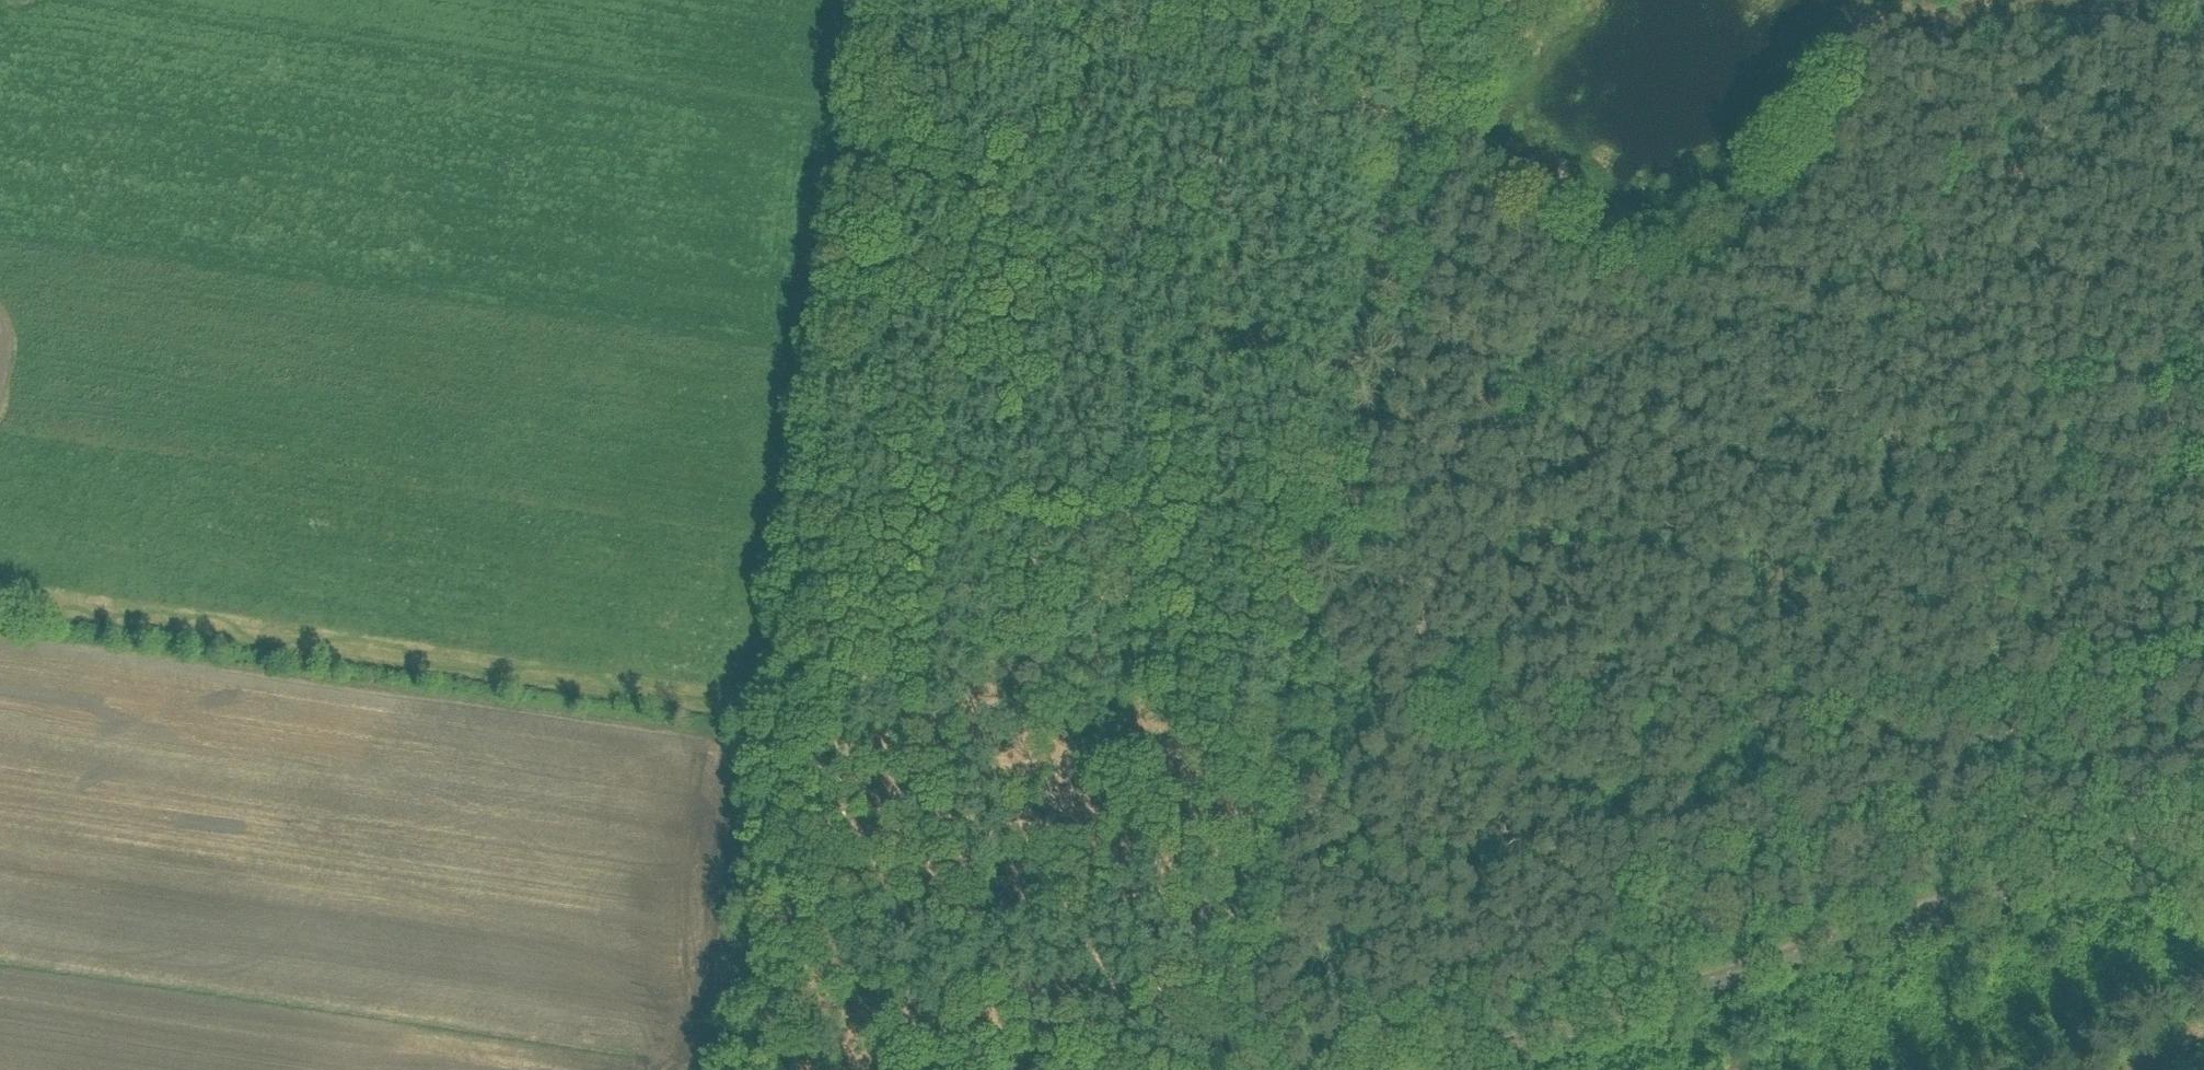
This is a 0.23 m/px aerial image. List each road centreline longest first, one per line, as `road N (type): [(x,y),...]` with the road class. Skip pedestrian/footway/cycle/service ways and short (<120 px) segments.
road 1 (tertiary): [(1452,1069),(2203,831)]

